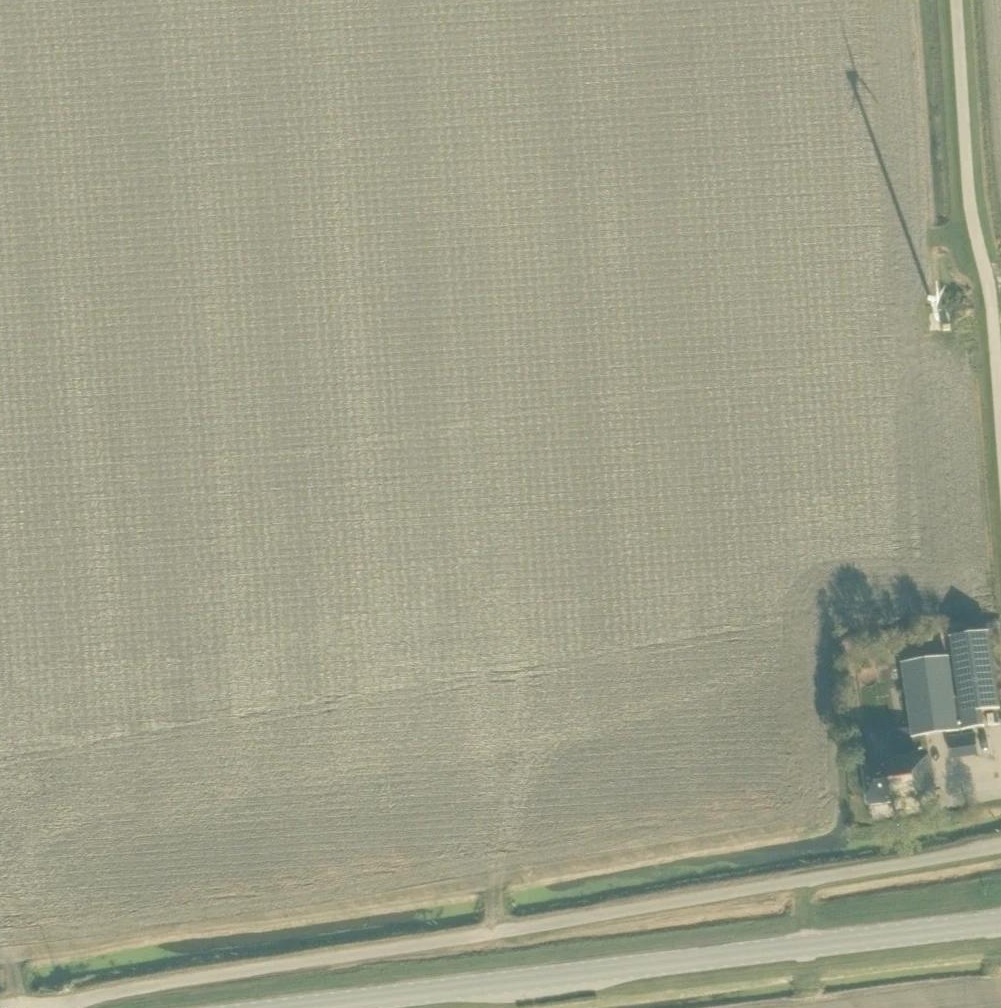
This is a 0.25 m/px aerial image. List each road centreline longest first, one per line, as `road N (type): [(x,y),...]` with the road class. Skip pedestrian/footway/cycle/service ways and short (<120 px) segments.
road 1 (unclassified): [(68,1002),(1000,846)]
road 2 (primary): [(1000,922),(284,1007)]

